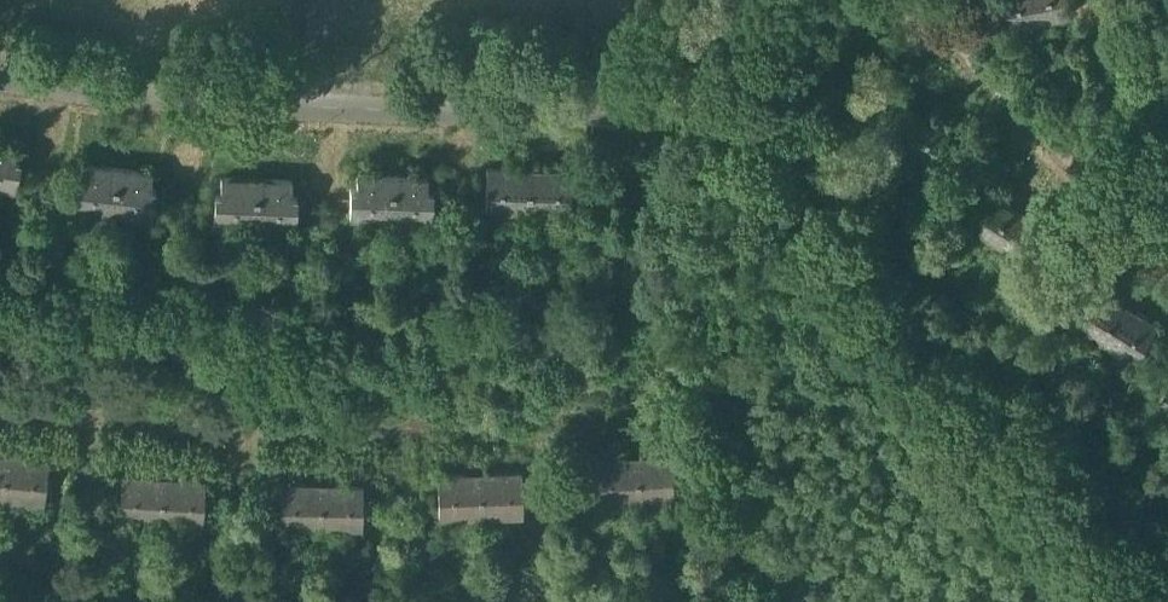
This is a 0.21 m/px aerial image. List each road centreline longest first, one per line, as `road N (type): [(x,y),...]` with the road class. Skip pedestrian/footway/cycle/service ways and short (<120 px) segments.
road 1 (track): [(706,387),(763,601)]

